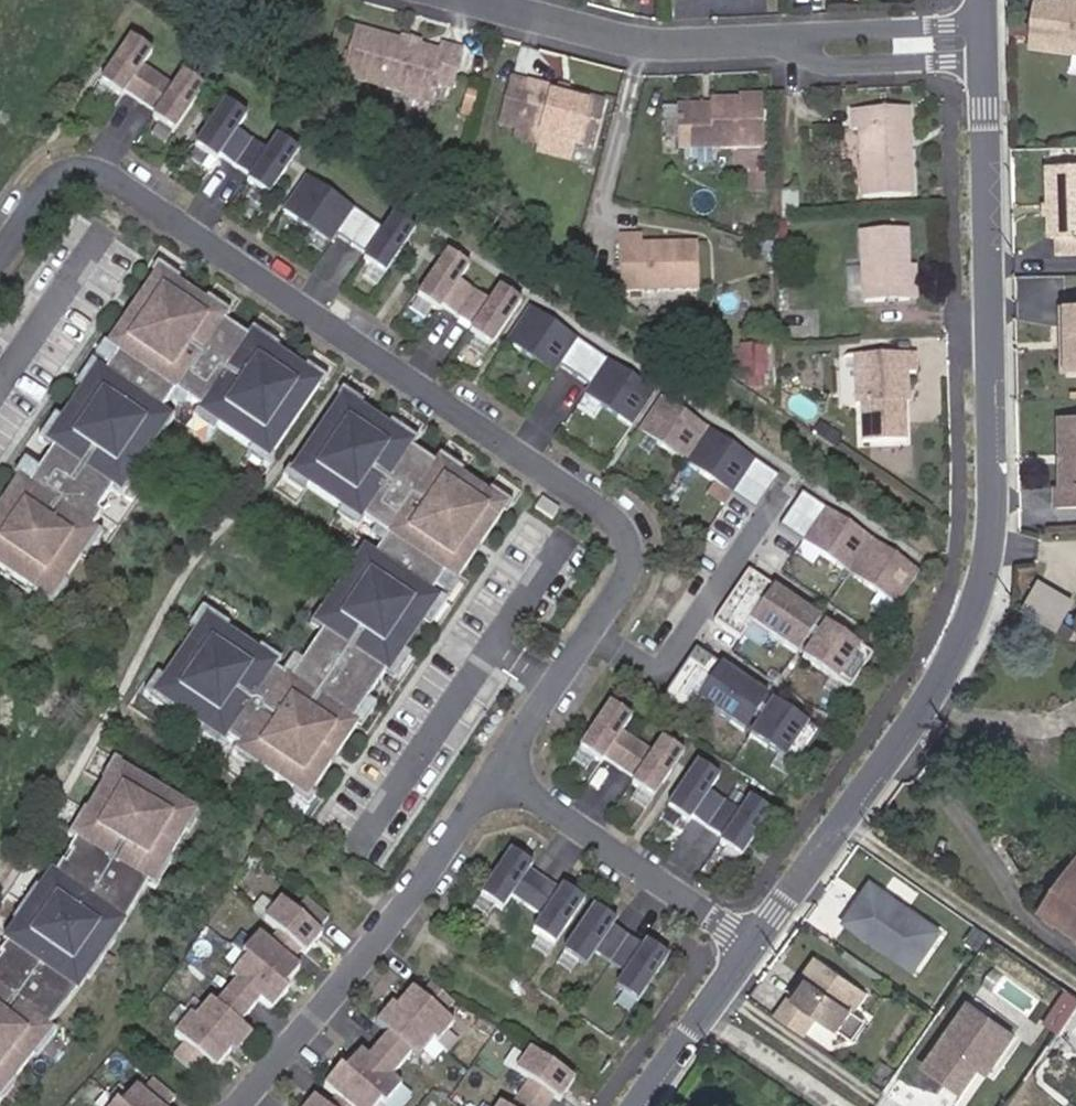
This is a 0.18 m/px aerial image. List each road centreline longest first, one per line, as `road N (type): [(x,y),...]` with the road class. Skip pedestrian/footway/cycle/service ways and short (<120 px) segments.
road 1 (residential): [(497,771),(613,594),(629,552),(620,523),(96,172),(66,171),(45,188),(0,252)]
road 2 (residential): [(978,32),(993,514),(983,575),(951,652),(749,949)]
road 3 (residential): [(479,0),(649,43),(978,32)]
road 4 (residential): [(235,1105),(389,923),(497,771)]
road 5 (residential): [(497,771),(749,949)]
road 6 (residential): [(749,949),(645,1105)]

